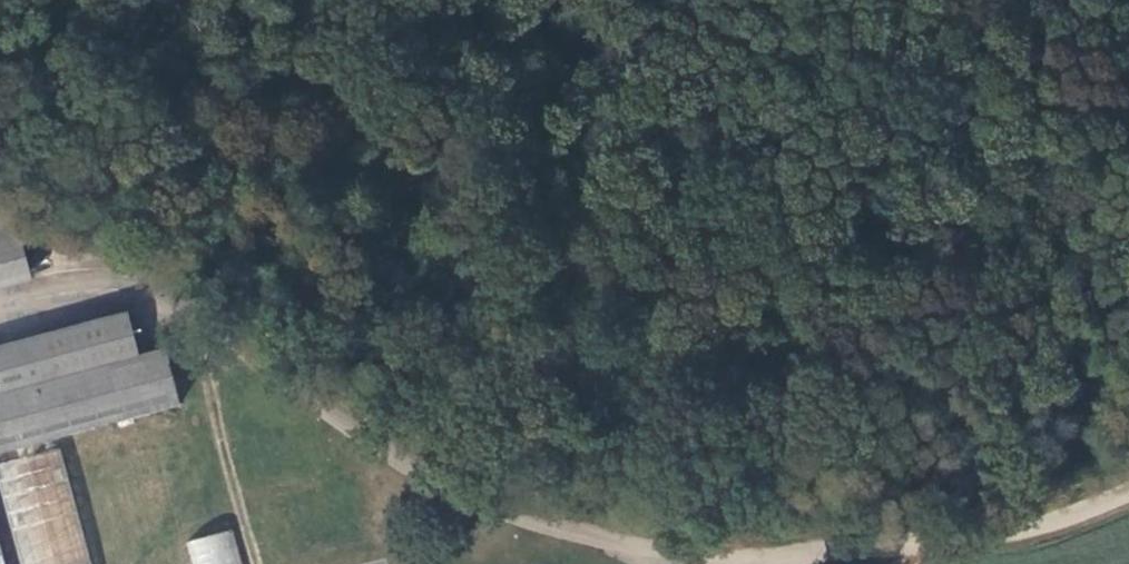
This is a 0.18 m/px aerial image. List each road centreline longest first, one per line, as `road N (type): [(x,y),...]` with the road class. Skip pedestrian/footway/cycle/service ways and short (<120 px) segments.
road 1 (unclassified): [(1128,489),(1064,517),(784,563)]

